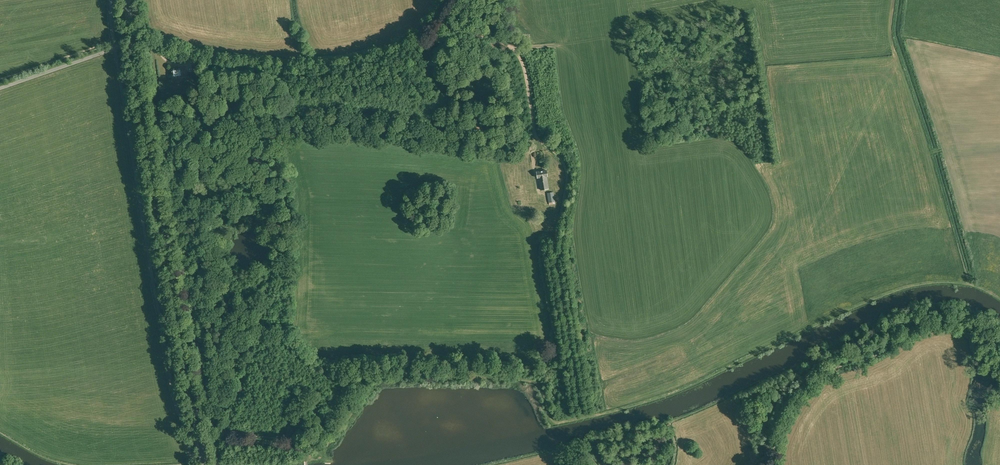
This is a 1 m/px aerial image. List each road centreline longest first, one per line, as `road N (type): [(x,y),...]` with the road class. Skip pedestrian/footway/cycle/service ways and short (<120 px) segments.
road 1 (tertiary): [(204,464),(133,43)]
road 2 (unclassified): [(133,43),(244,65),(353,65),(421,37),(448,0)]

